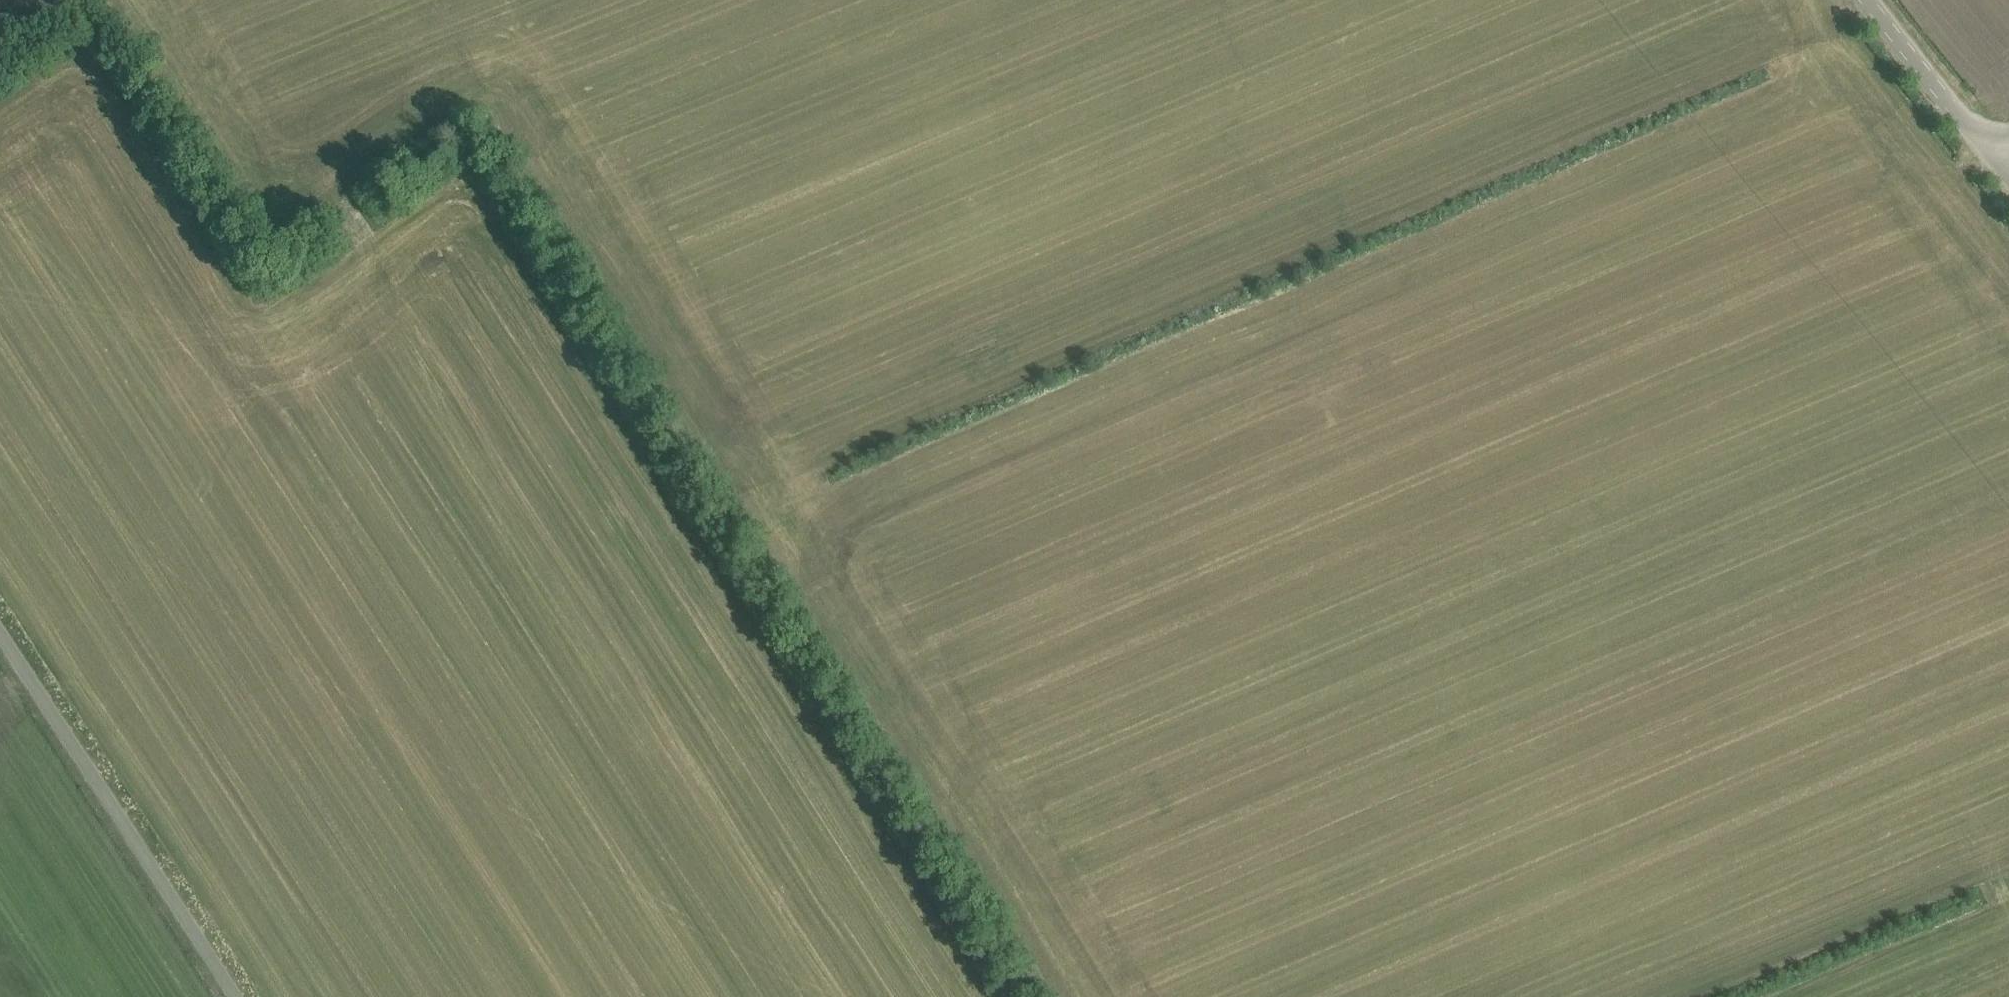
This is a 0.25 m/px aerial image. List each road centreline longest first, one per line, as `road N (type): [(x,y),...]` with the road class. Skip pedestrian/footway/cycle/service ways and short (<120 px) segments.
road 1 (unclassified): [(234,996),(0,633)]
road 2 (unclassified): [(2008,136),(1964,122),(1866,0)]

